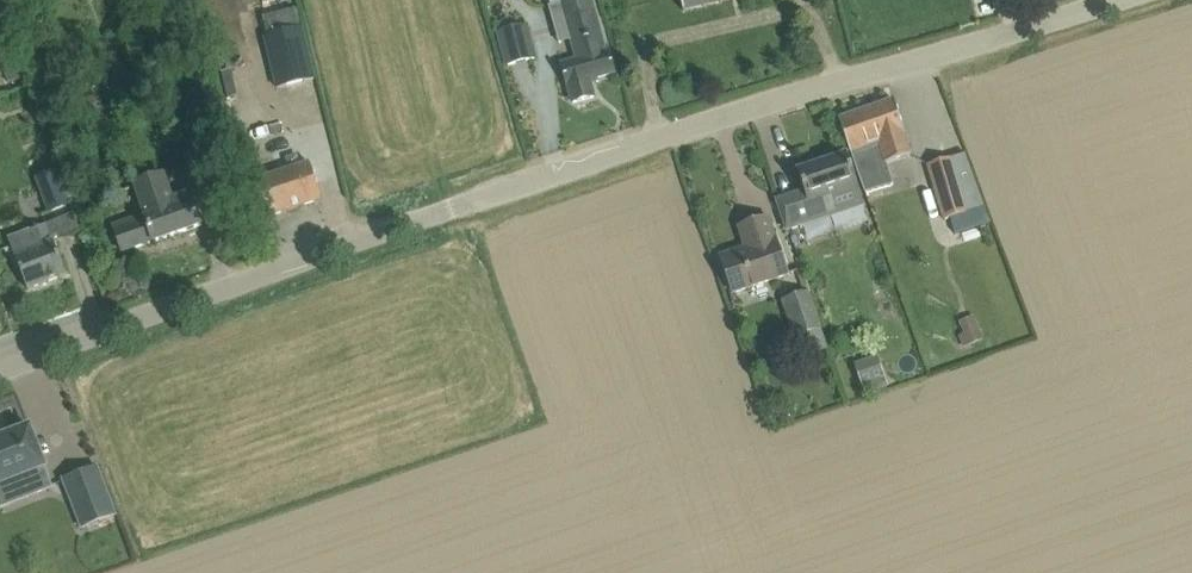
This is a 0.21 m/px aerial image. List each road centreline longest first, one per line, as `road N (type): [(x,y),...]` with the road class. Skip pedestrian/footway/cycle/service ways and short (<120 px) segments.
road 1 (tertiary): [(0,368),(590,159),(1128,0)]

